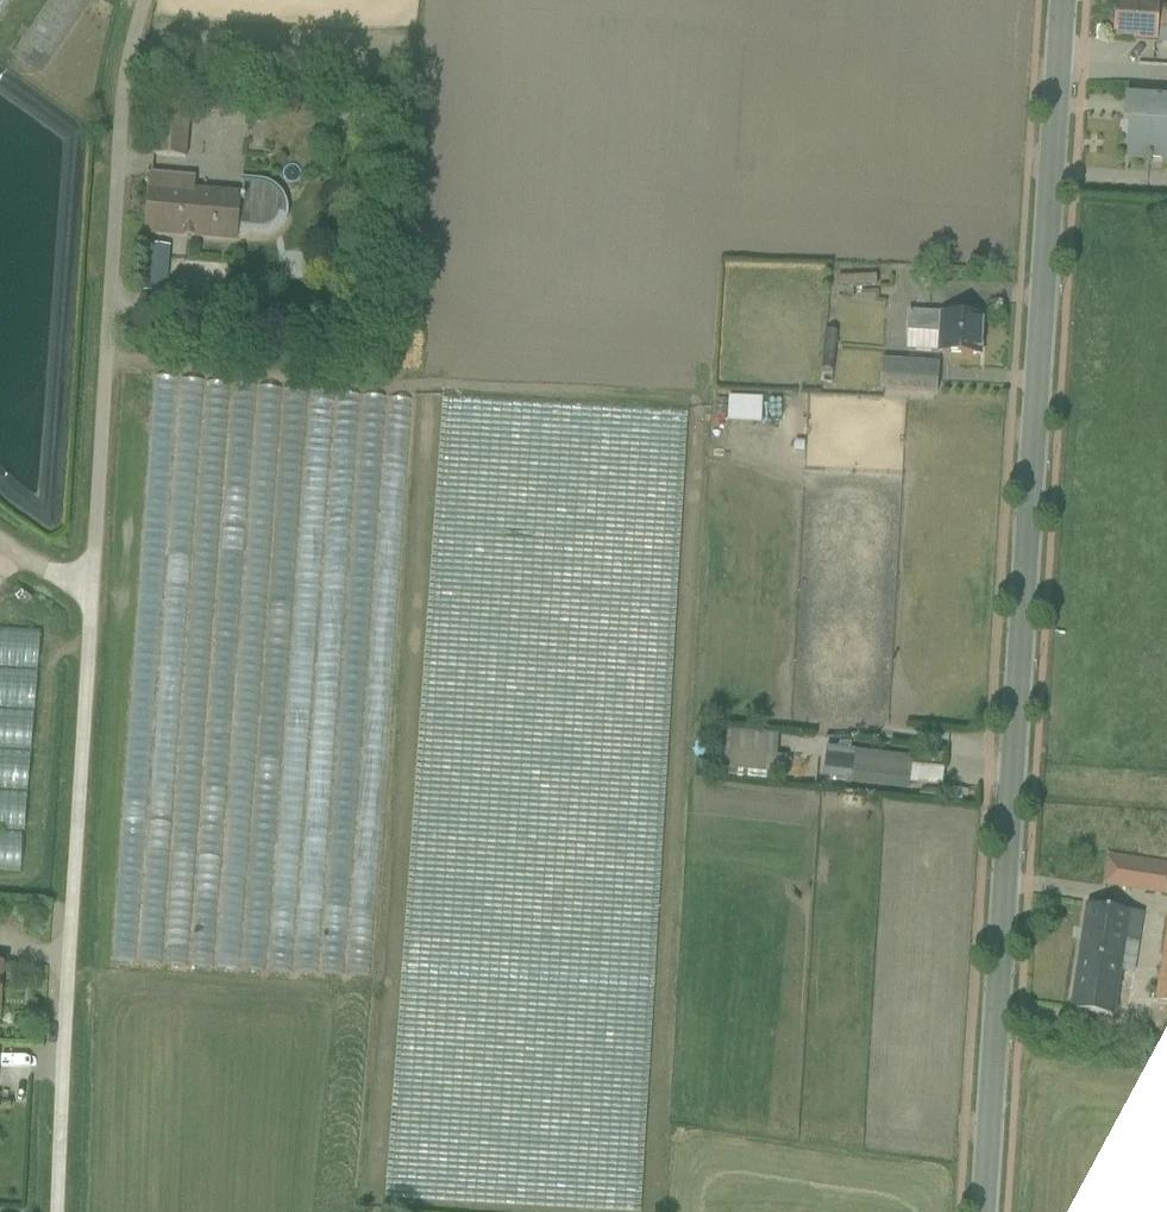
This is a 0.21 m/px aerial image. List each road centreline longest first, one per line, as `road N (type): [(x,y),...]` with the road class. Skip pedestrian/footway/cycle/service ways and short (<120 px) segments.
road 1 (unclassified): [(145,0),(123,123),(88,586),(62,1211)]
road 2 (tertiary): [(1060,0),(985,1211)]

